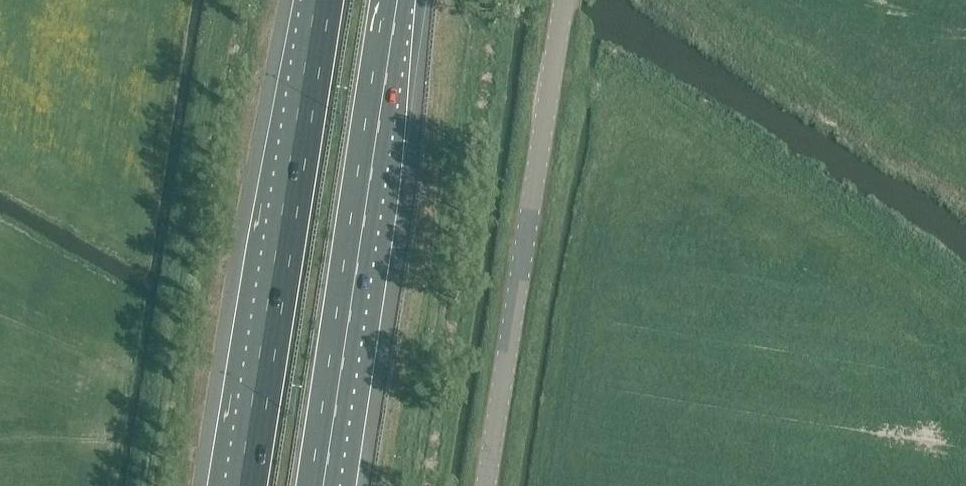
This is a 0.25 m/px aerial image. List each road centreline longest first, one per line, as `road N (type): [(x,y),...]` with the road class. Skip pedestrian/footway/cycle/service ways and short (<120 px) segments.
road 1 (motorway): [(322,0),(242,485)]
road 2 (motorway): [(318,485),(391,0)]
road 3 (unclassified): [(497,485),(564,0)]

